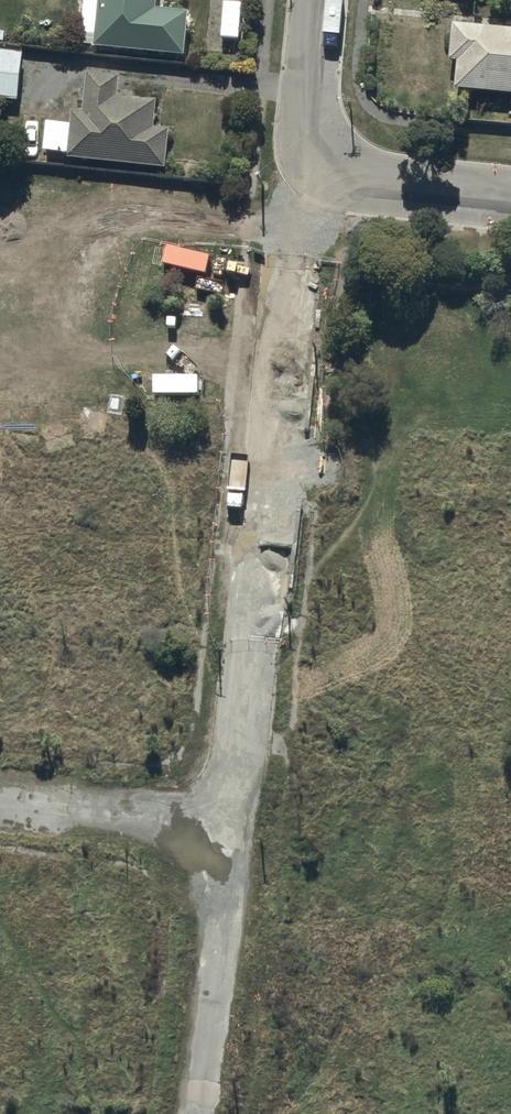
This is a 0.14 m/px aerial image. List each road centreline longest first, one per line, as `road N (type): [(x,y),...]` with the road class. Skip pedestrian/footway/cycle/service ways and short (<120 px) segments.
road 1 (track): [(199,1113),(290,257),(324,154)]
road 2 (track): [(0,785),(231,808)]
road 3 (residential): [(324,154),(370,178),(510,193)]
road 4 (residential): [(324,154),(310,94),(318,0)]

